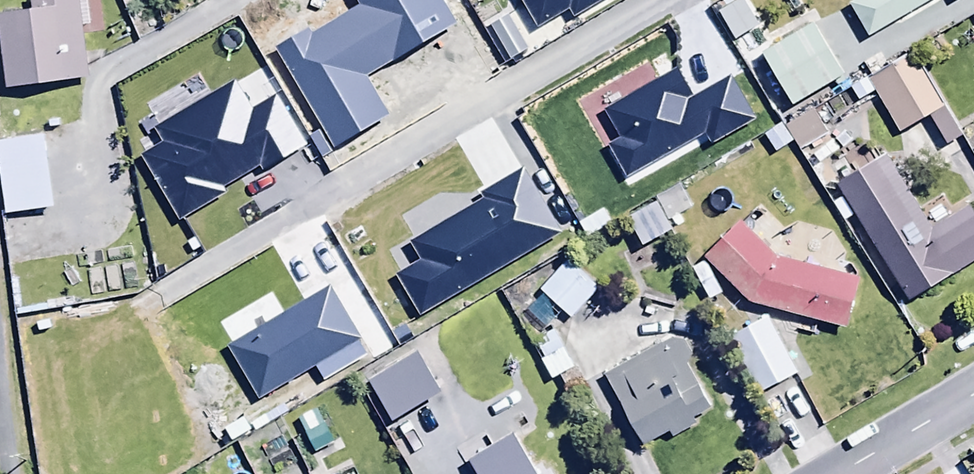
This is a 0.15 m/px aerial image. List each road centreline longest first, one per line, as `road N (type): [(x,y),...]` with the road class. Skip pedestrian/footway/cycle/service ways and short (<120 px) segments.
road 1 (residential): [(179,288),(655,0)]
road 2 (residential): [(973,392),(833,473)]
road 3 (residential): [(125,61),(229,0)]

